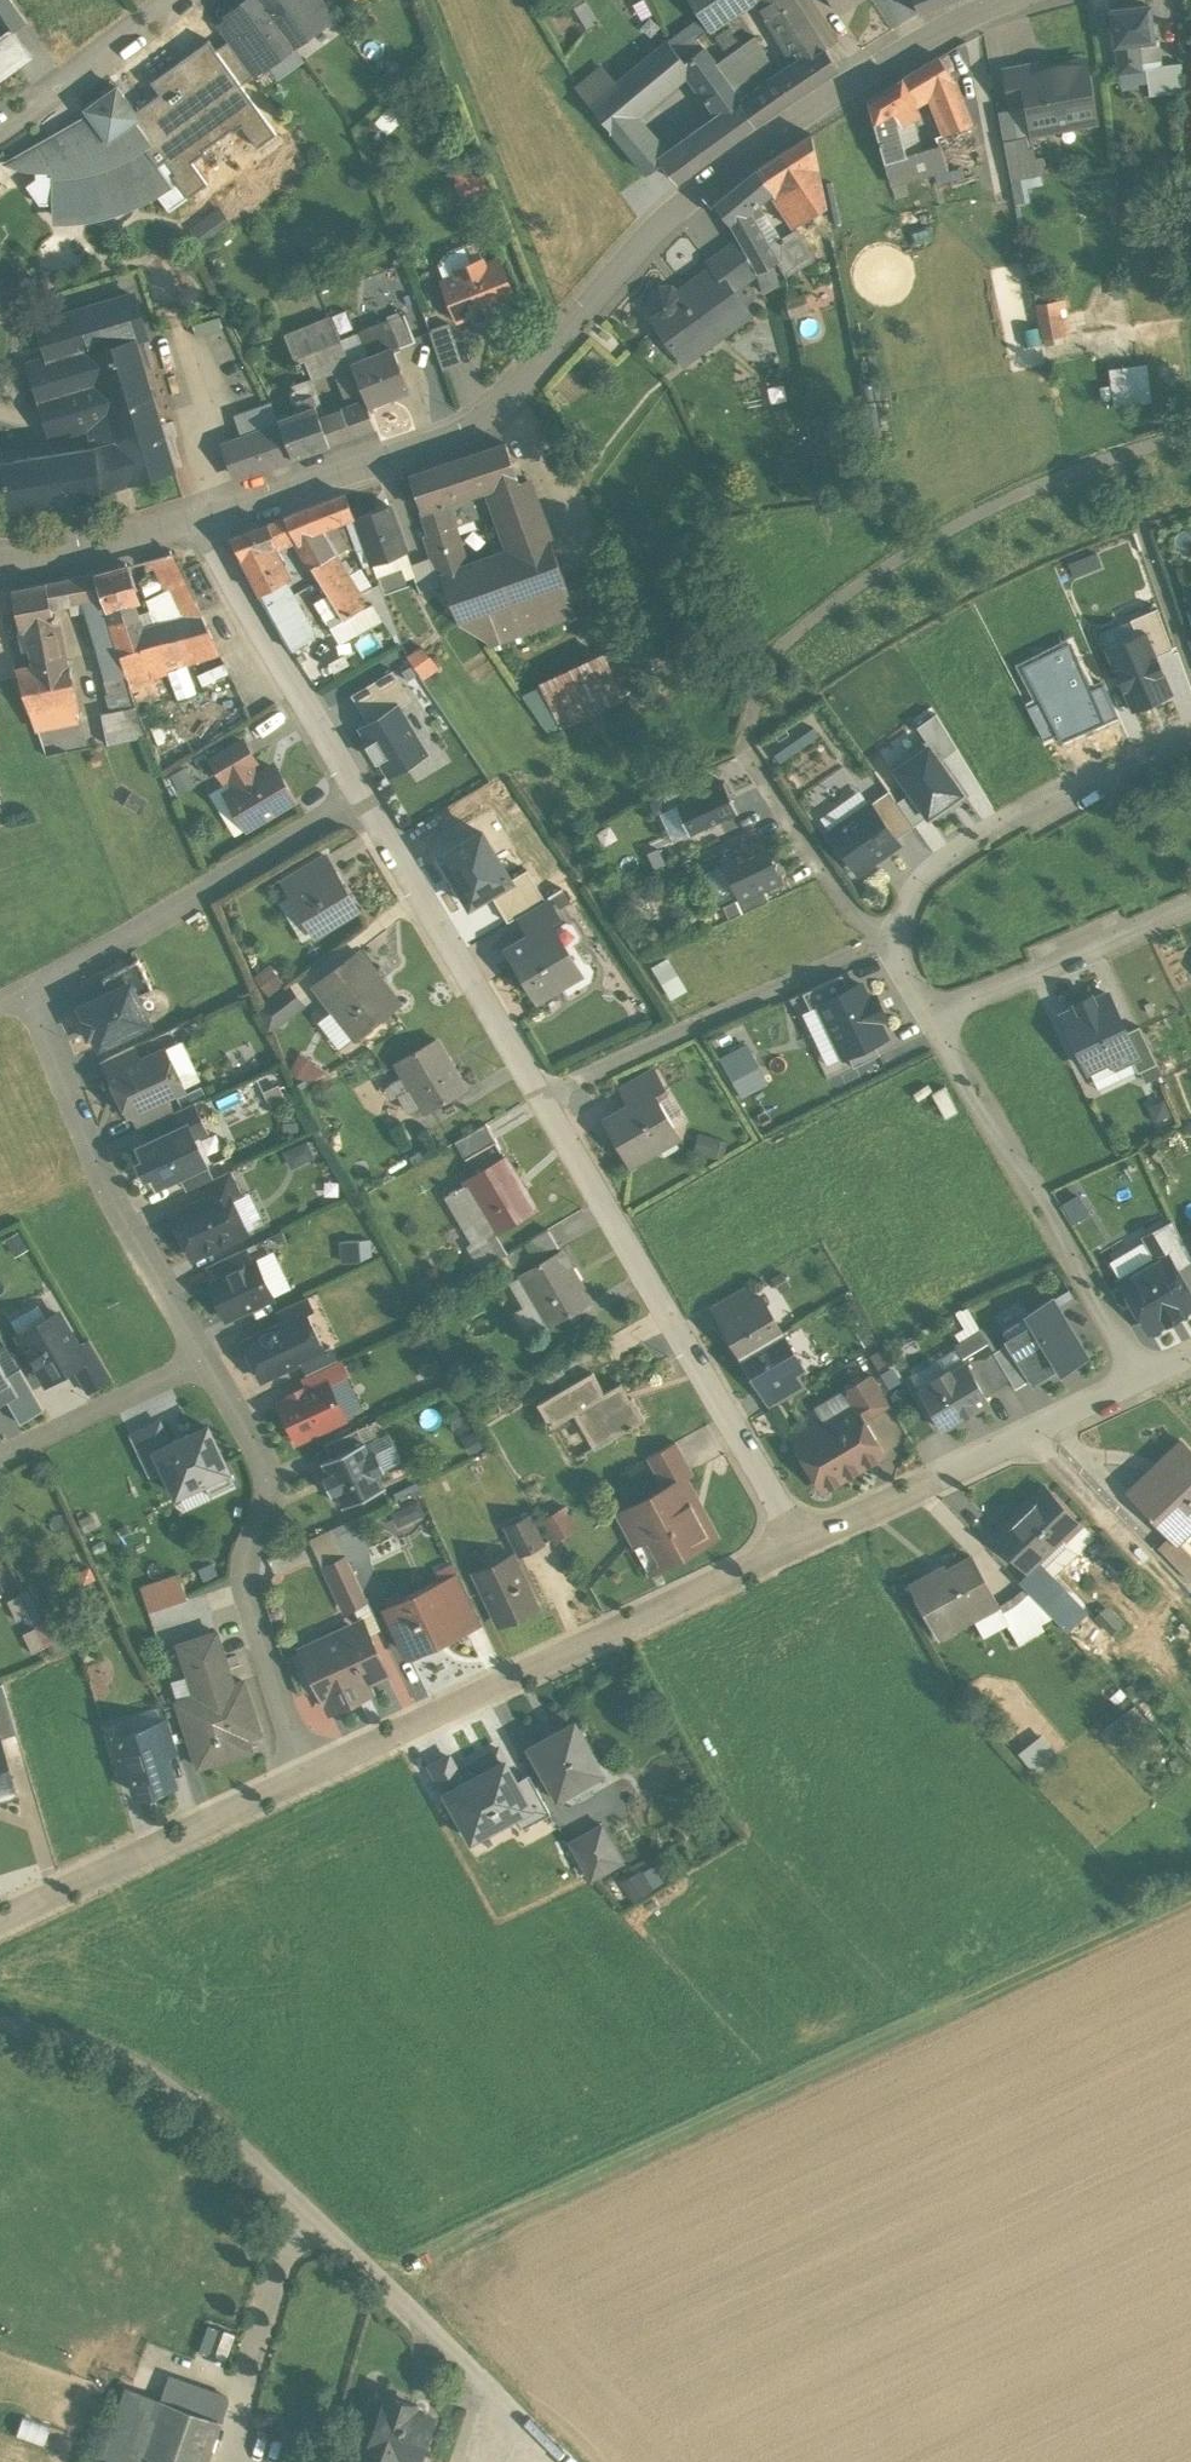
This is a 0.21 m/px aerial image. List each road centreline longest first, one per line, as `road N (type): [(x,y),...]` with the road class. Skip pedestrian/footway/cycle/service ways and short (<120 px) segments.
road 1 (unclassified): [(1024,0),(925,41),(713,179),(667,217),(474,431),(197,521)]
road 2 (track): [(1190,1902),(374,2282)]
road 3 (residential): [(354,803),(579,1167),(797,1549)]
road 4 (residential): [(311,1781),(797,1549)]
road 5 (residential): [(196,1361),(263,1475),(265,1517),(240,1598),(311,1781)]
road 6 (residential): [(1140,1384),(934,1018)]
road 7 (residential): [(23,997),(109,1202),(196,1361)]
road 8 (residential): [(354,803),(23,997)]
road 9 (residential): [(797,1549),(1140,1384)]
road 10 (residential): [(1190,736),(973,833),(923,876),(889,940)]
road 11 (track): [(563,338),(426,0)]
road 12 (residential): [(0,1925),(311,1781)]
road 13 (residential): [(197,521),(354,803)]
road 14 (residential): [(934,1018),(1190,895)]
road 15 (track): [(1026,1438),(1190,1620)]
road 16 (residential): [(889,940),(855,917),(750,756)]
road 17 (residential): [(0,130),(188,0)]
road 18 (residential): [(196,1361),(0,1459)]
road 19 (unclassified): [(197,521),(0,565)]

